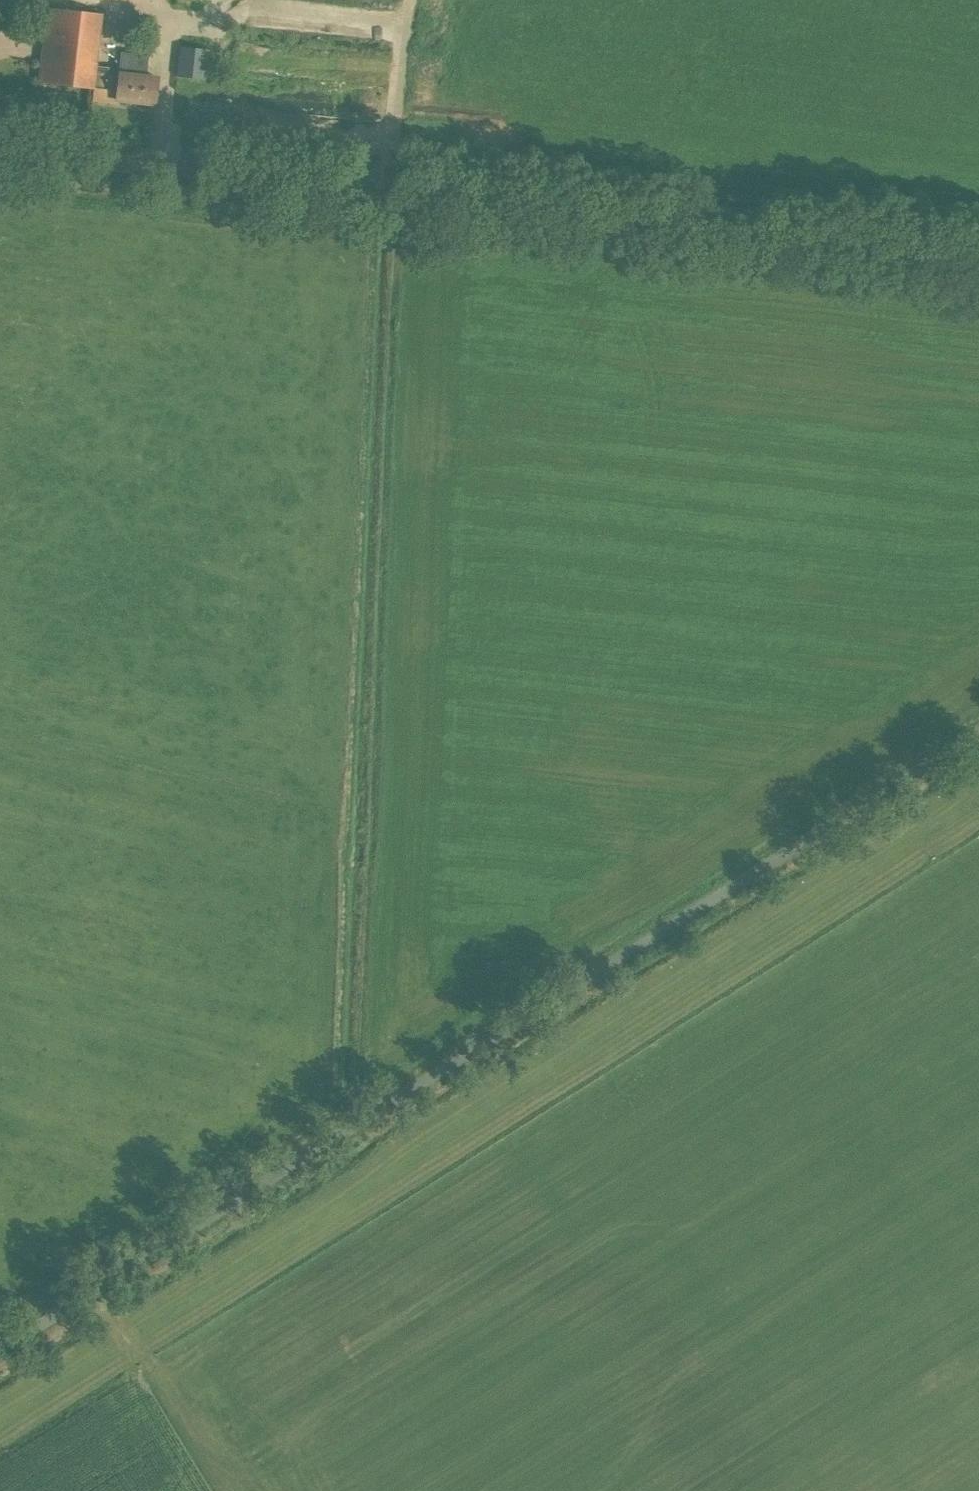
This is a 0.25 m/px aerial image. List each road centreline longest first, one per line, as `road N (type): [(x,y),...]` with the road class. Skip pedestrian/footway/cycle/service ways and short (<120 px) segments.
road 1 (unclassified): [(978,732),(0,1353)]
road 2 (unclassified): [(978,258),(0,151)]

